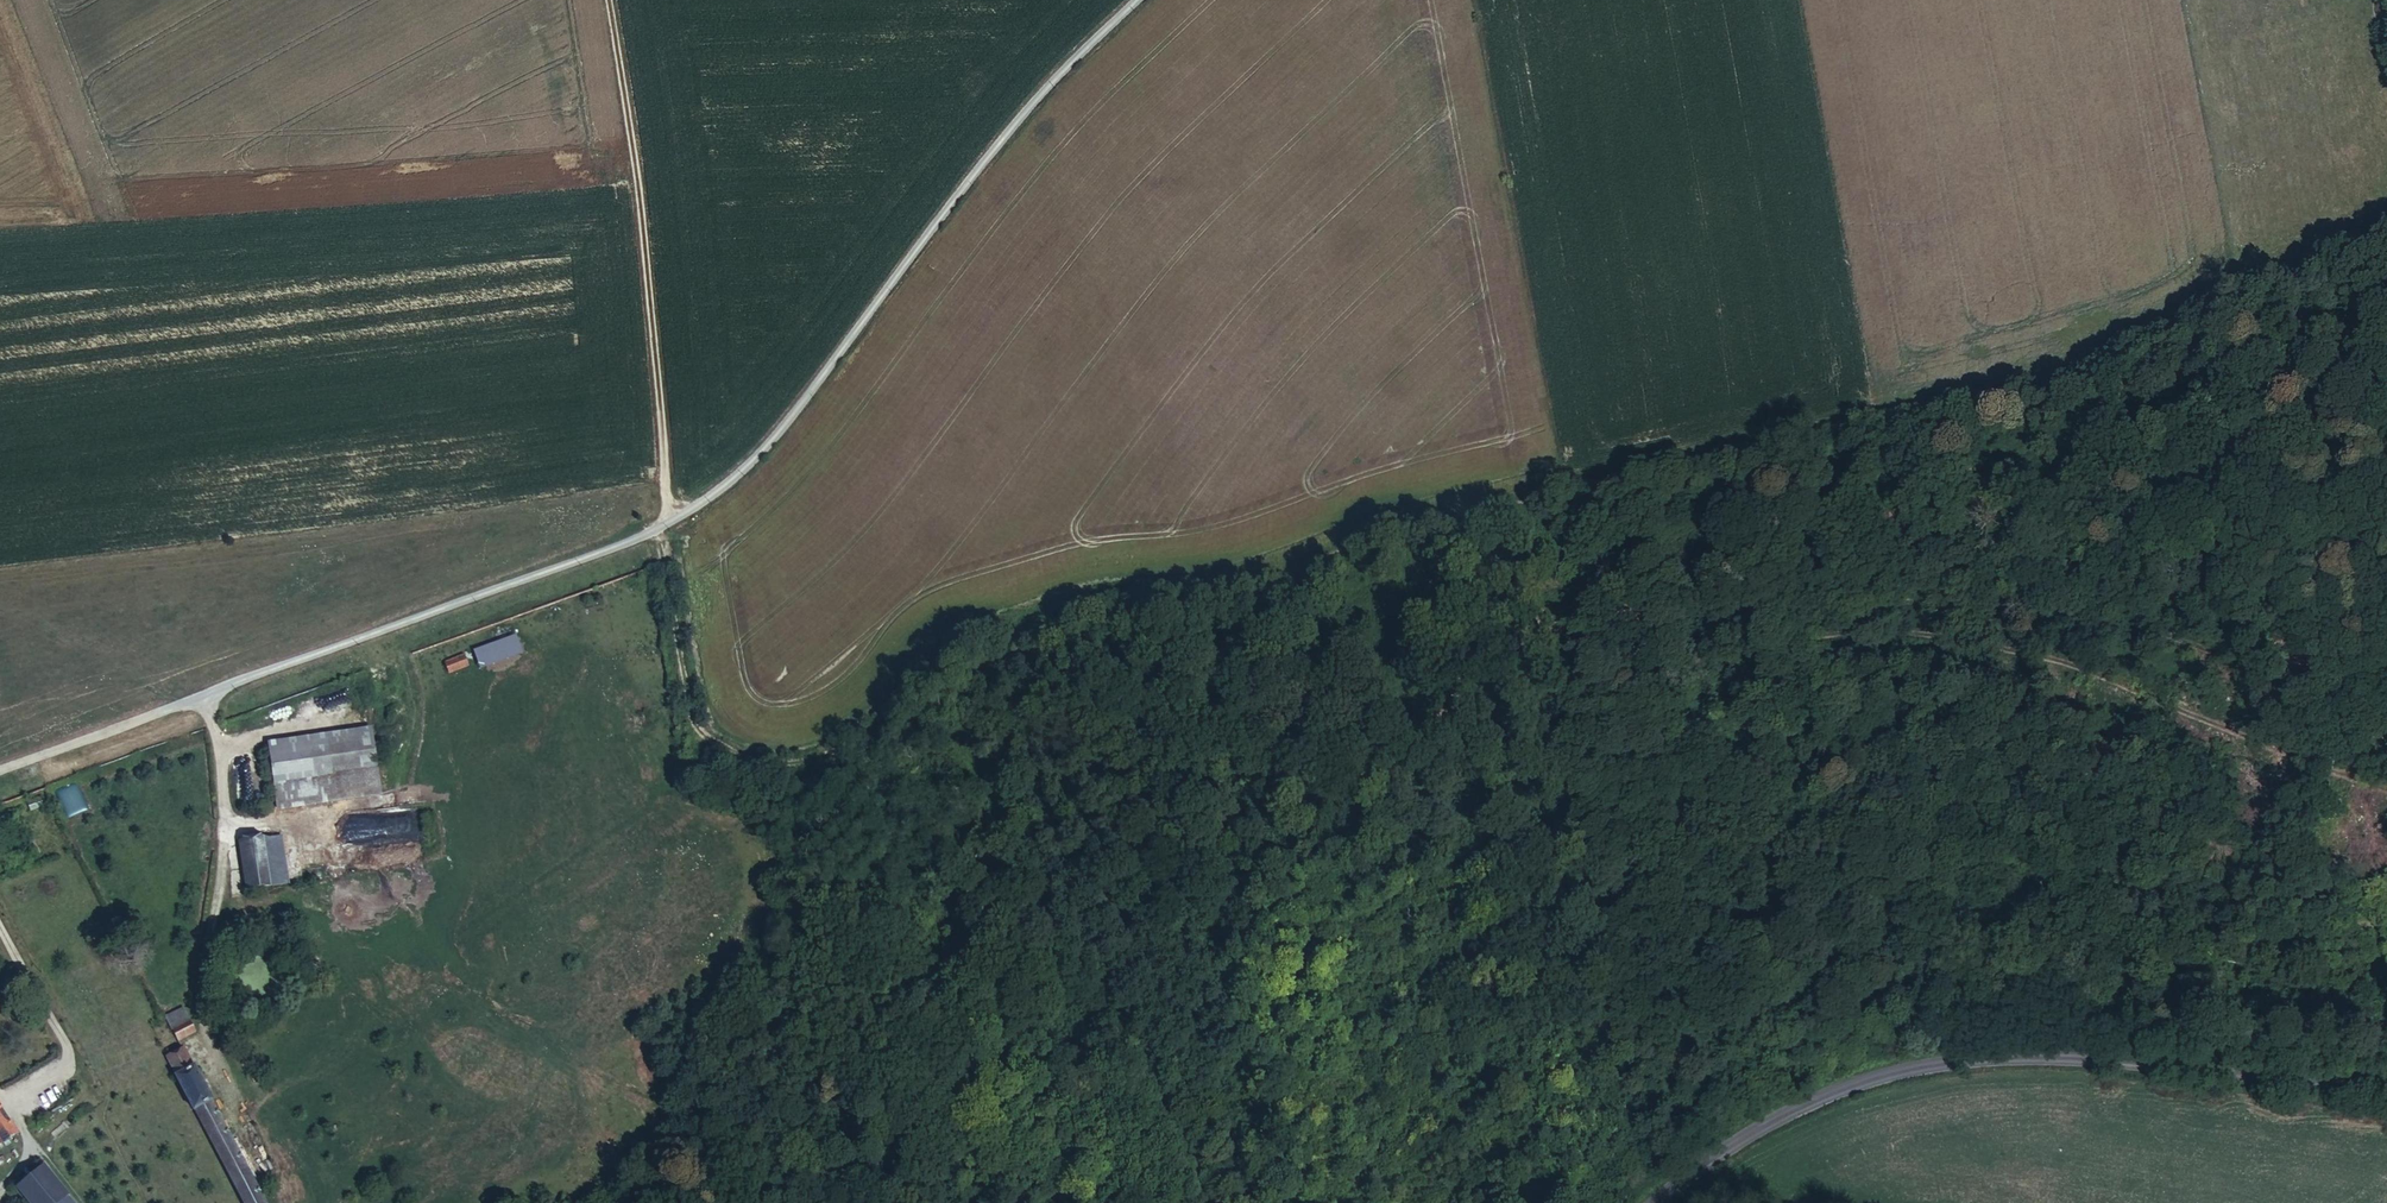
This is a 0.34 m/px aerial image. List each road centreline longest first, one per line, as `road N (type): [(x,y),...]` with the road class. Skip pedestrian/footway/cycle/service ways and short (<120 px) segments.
road 1 (unclassified): [(1143,0),(1053,87),(827,380),(724,493),(602,558),(177,706)]
road 2 (tertiary): [(1656,1202),(1794,1110),(1939,1064),(2068,1059),(2386,1088)]
road 3 (track): [(673,525),(657,302),(609,0)]
road 4 (track): [(177,706),(0,774)]

